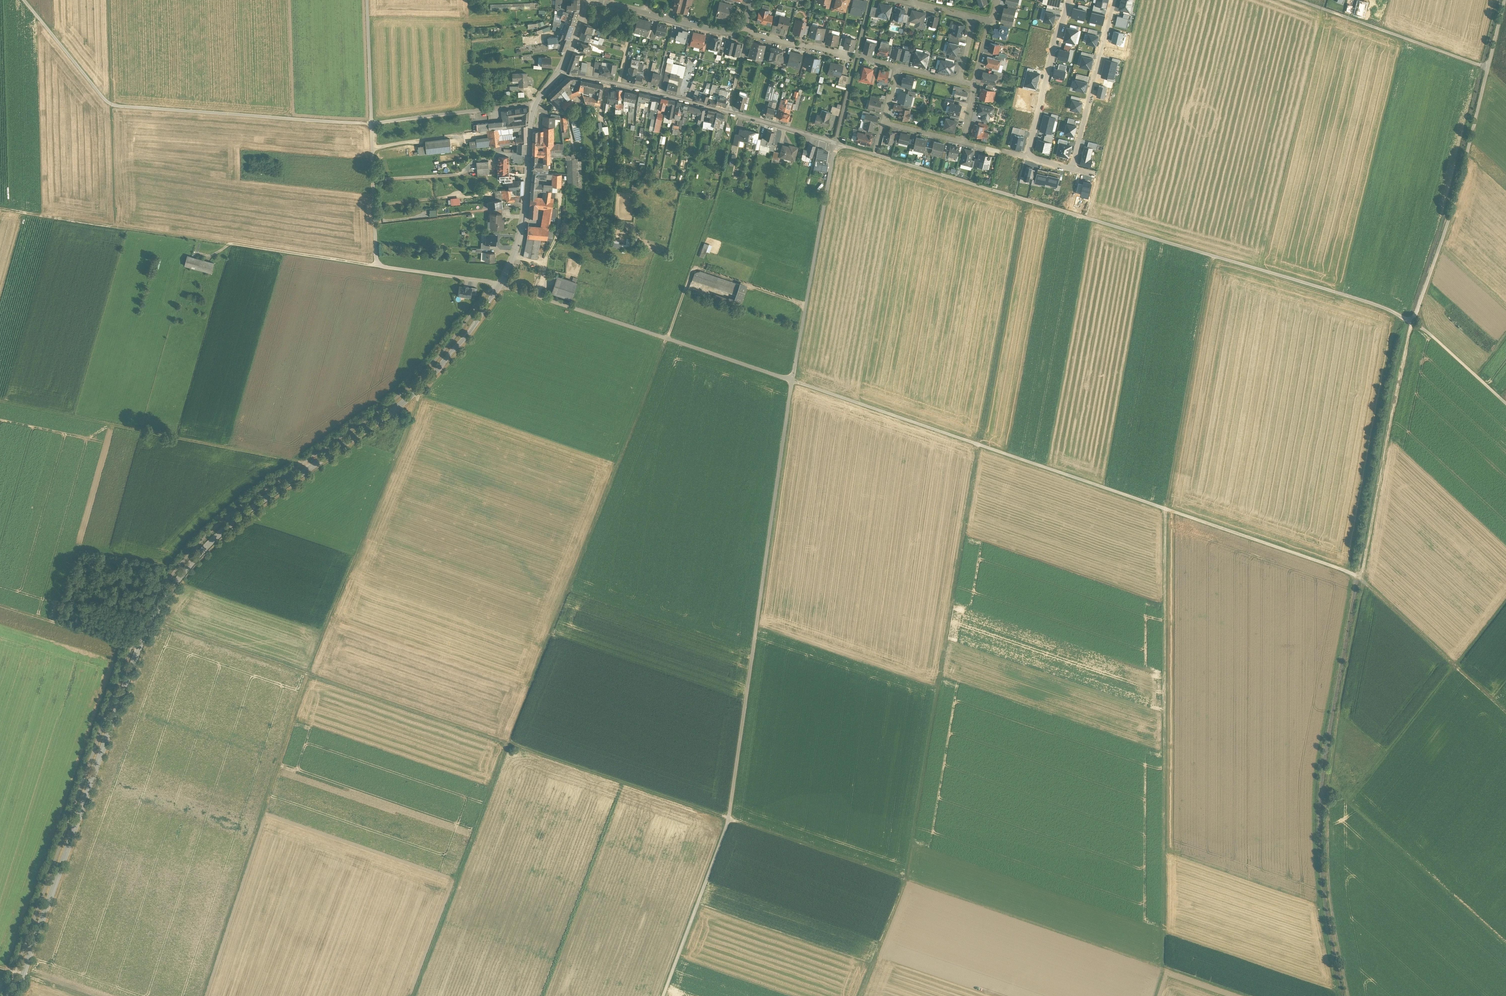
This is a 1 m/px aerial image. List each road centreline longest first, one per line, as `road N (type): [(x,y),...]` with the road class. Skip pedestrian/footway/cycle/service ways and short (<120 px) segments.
road 1 (track): [(500,285),(1343,570),(1505,712)]
road 2 (track): [(152,619),(1166,970)]
road 3 (unclassified): [(15,995),(162,601),(236,520),(424,384),(500,285)]
road 4 (track): [(835,143),(791,380),(728,822),(663,995)]
road 5 (track): [(1024,199),(905,881),(864,995)]
road 6 (track): [(1166,970),(1166,509),(1211,255)]
road 7 (track): [(413,995),(667,339)]
road 8 (track): [(417,390),(308,675),(202,995)]
road 9 (track): [(1362,580),(1325,799),(1330,898),(1348,995)]
road 10 (track): [(1412,324),(1375,304),(1024,199)]
road 11 (track): [(372,124),(113,105),(24,0)]
road 12 (track): [(1412,324),(1459,185),(1504,0)]
road 13 (track): [(0,404),(311,467)]
road 14 (residential): [(835,143),(559,73)]
road 15 (track): [(372,124),(377,266),(500,285)]
road 16 (track): [(1362,580),(1412,324)]
road 17 (track): [(0,211),(231,244)]
road 18 (track): [(110,0),(117,230)]
road 19 (residential): [(500,285),(522,229),(535,104),(559,73)]
road 20 (track): [(1487,68),(1298,0)]
road 21 (track): [(1024,199),(835,143)]
road 22 (residential): [(1073,171),(1116,0)]
road 23 (residential): [(1069,0),(1027,158)]
road 24 (track): [(377,266),(231,244),(218,253)]
road 25 (residential): [(588,1),(728,33),(743,26)]
road 26 (track): [(139,648),(0,608)]
road 27 (track): [(500,108),(372,124)]
road 28 (track): [(367,0),(372,124)]
road 29 (track): [(1412,324),(1505,404)]

